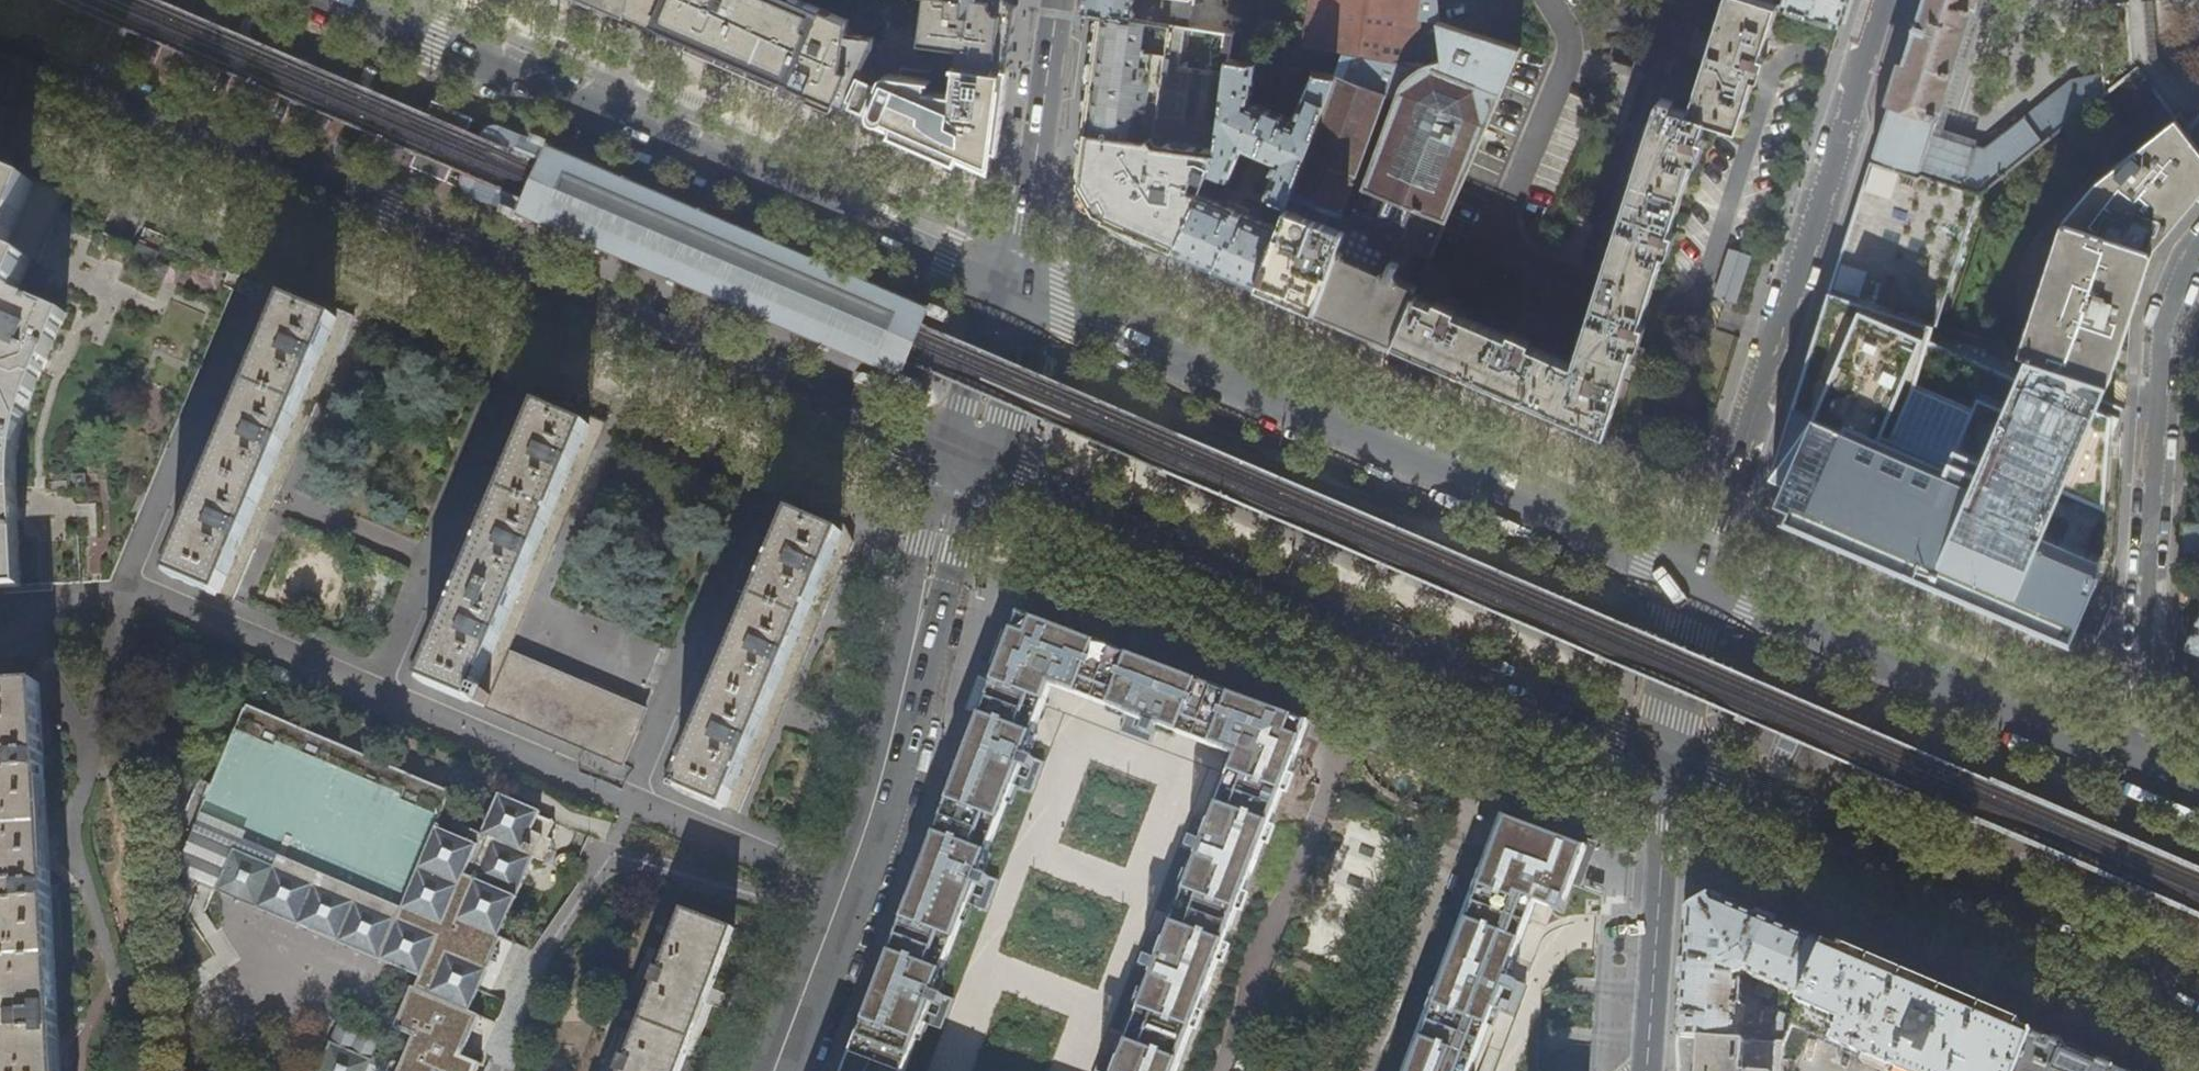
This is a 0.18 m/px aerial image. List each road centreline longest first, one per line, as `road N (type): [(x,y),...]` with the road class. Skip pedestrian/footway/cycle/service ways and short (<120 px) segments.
road 1 (primary): [(0,51),(969,463)]
road 2 (primary): [(969,463),(1671,761)]
road 3 (primary): [(1694,580),(1016,283)]
road 4 (primary): [(1016,283),(343,0)]
road 5 (tertiary): [(969,463),(890,766),(776,1070)]
road 6 (residential): [(1882,0),(1694,580)]
road 7 (primary): [(1671,761),(2198,989)]
road 8 (residential): [(2134,767),(2163,322),(2172,286),(2198,249)]
road 9 (primary): [(2134,767),(1694,580)]
road 10 (residential): [(1671,761),(1649,1070)]
road 11 (tertiary): [(1057,0),(1016,283)]
road 12 (tertiary): [(969,463),(1016,283)]
road 13 (residential): [(1671,761),(1694,580)]

